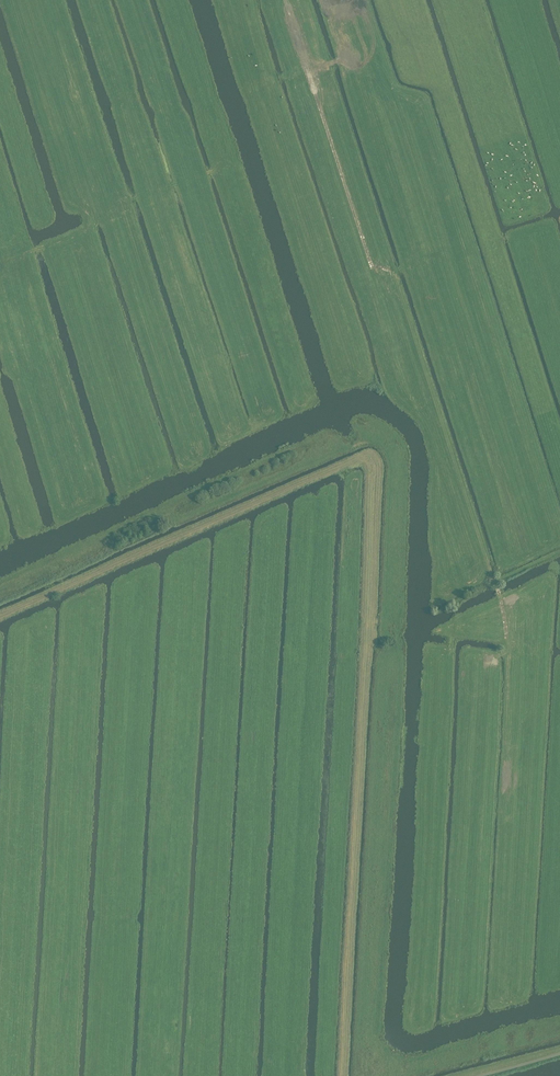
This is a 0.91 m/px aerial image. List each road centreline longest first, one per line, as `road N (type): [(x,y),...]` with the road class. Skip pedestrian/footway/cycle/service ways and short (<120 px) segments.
road 1 (track): [(0,617),(365,459),(376,464),(345,1075)]
road 2 (track): [(496,584),(398,277),(372,267),(285,0)]
road 3 (track): [(95,210),(26,0)]

